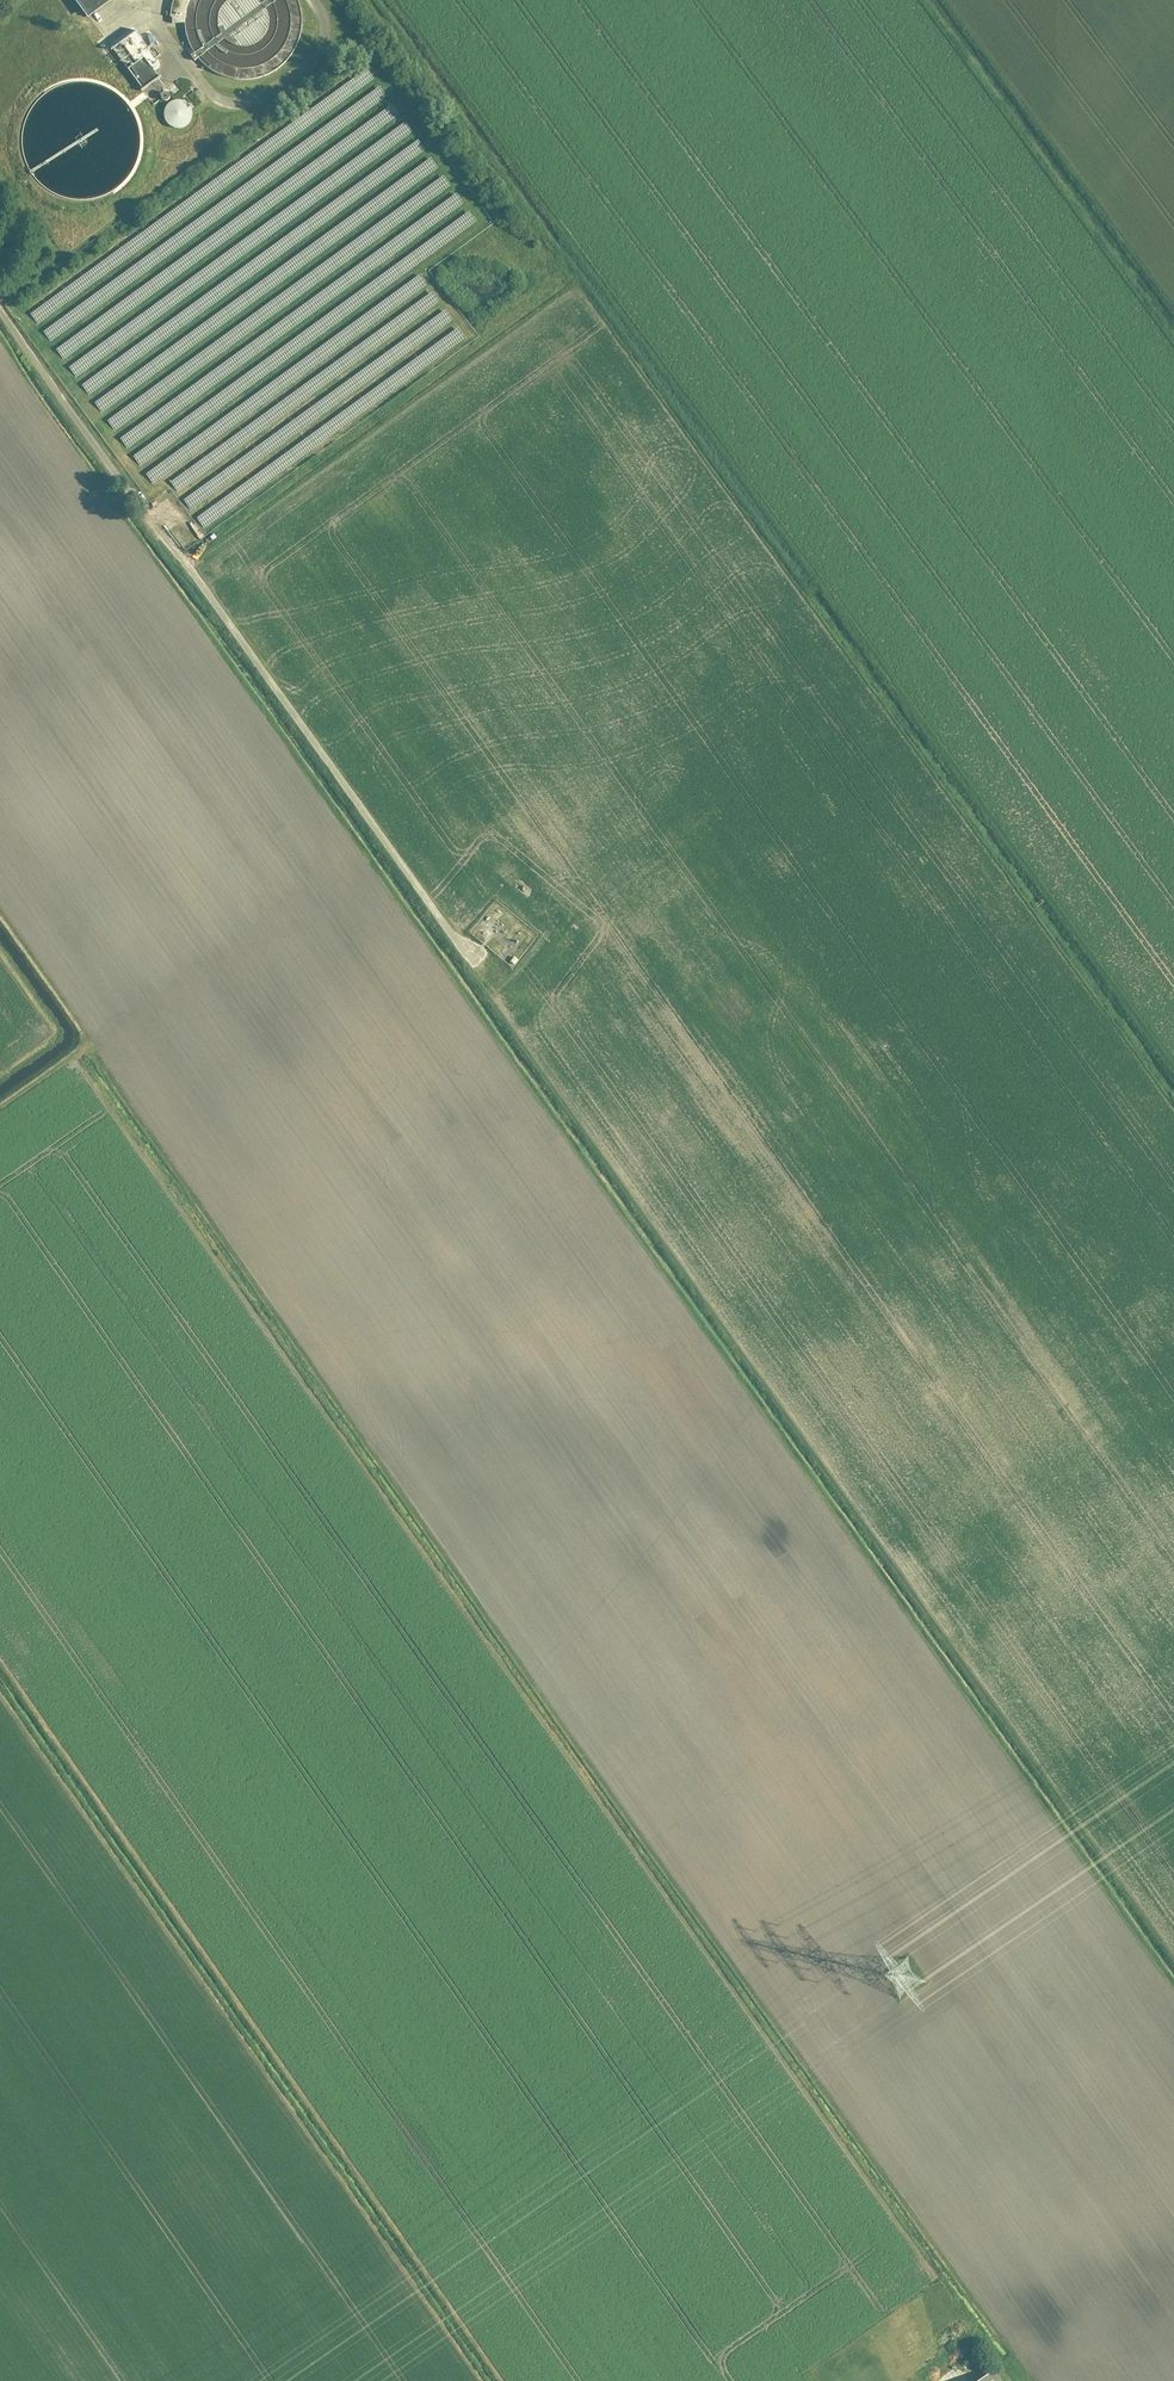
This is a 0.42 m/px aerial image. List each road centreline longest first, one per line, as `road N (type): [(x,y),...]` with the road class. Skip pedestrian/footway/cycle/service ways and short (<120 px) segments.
road 1 (unclassified): [(466,957),(0,309)]

